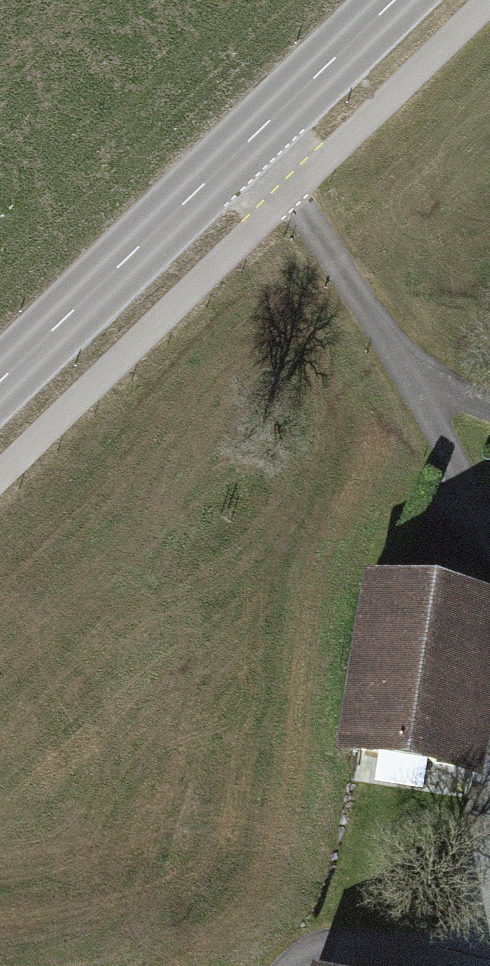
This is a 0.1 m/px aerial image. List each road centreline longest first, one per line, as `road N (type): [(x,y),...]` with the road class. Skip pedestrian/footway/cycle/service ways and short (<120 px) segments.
road 1 (residential): [(489,533),(398,354),(289,194),(245,144)]
road 2 (secondary): [(245,144),(0,383)]
road 3 (secondary): [(394,0),(245,144)]

